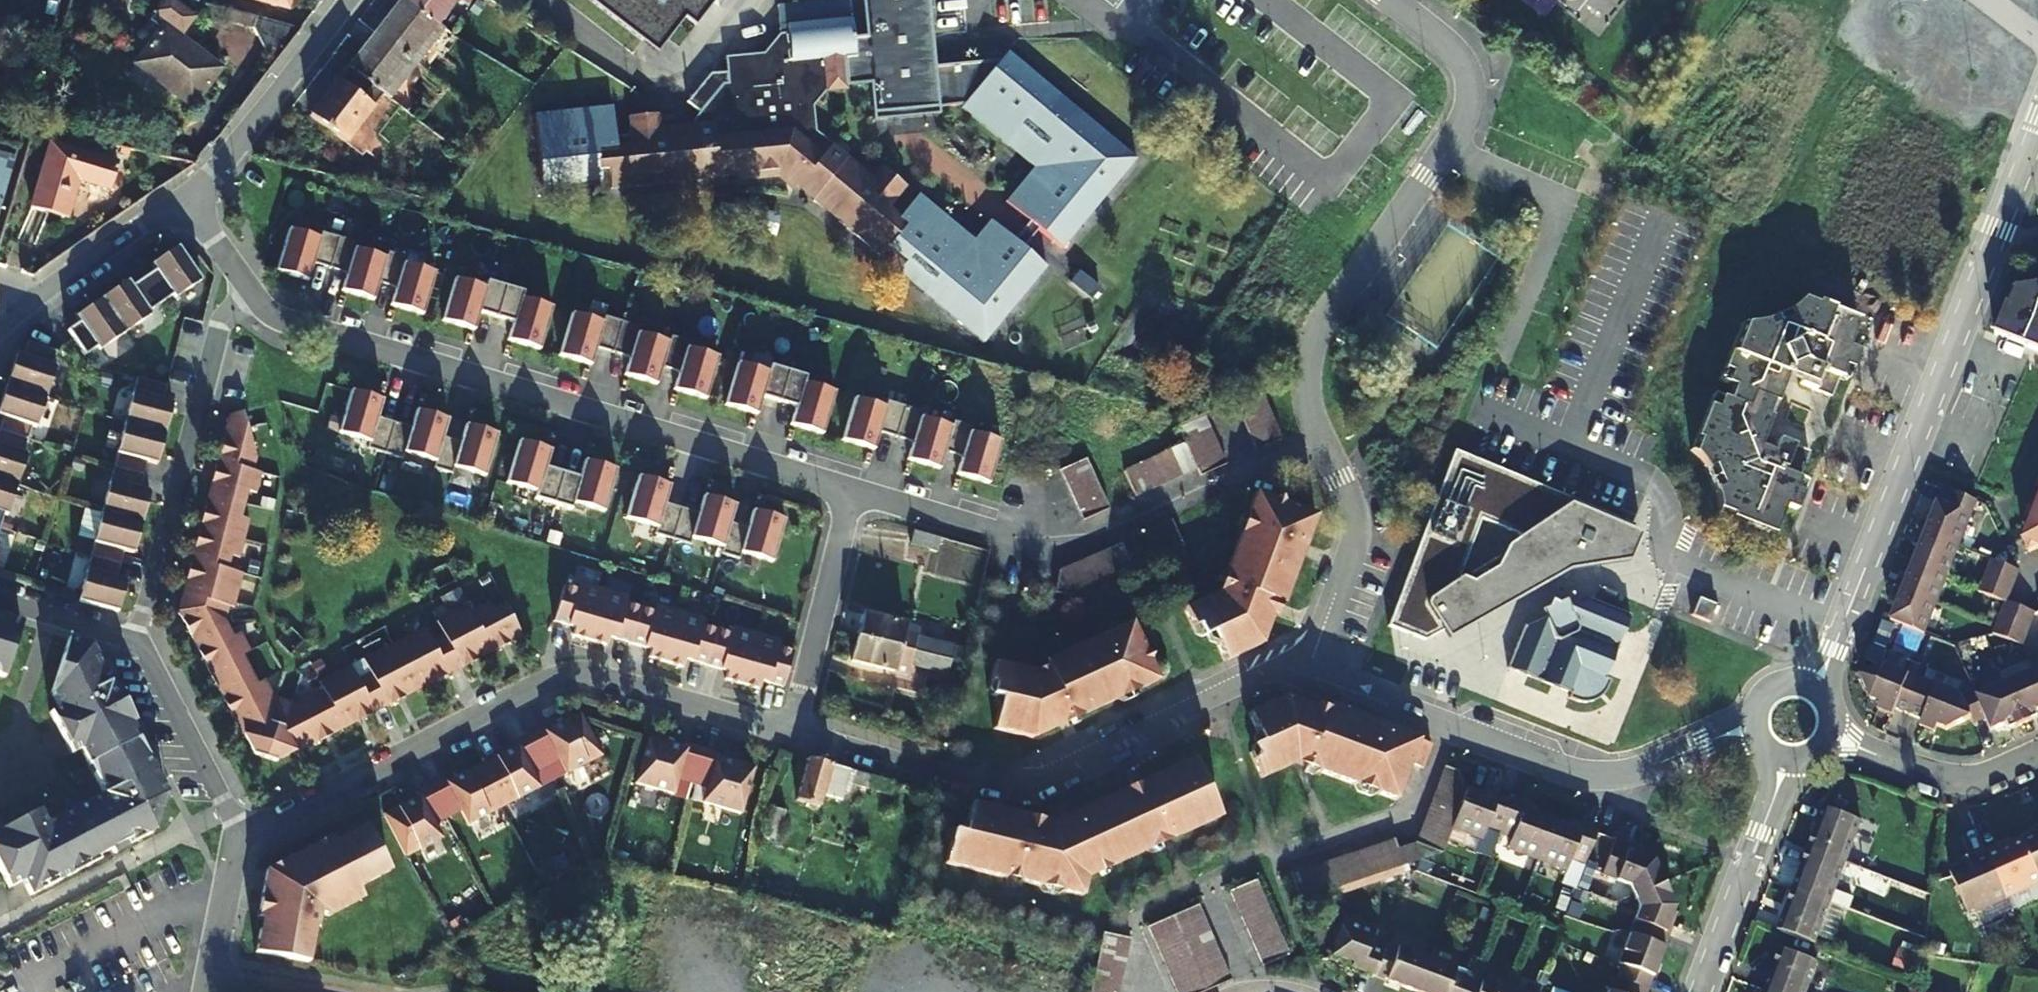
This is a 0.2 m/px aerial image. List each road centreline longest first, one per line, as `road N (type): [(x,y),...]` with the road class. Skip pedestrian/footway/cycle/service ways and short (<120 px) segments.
road 1 (residential): [(252,292),(283,319),(852,489)]
road 2 (residential): [(1814,687),(2037,129)]
road 3 (residential): [(789,733),(586,674),(560,674),(243,836)]
road 4 (residential): [(1305,672),(1251,674),(1036,777),(1007,782),(948,777),(789,733)]
road 5 (residential): [(1392,0),(1455,53),(1468,102),(1458,129),(1318,325),(1305,379),(1320,436)]
road 6 (residential): [(852,489),(1000,534),(1088,534),(1320,436)]
road 7 (residential): [(1752,723),(1645,768),(1579,776),(1305,672)]
road 8 (residential): [(252,292),(217,332),(134,642)]
road 9 (residential): [(187,194),(223,162),(350,0)]
road 10 (residential): [(852,489),(789,733)]
road 11 (residential): [(1320,436),(1350,505),(1352,535),(1305,672)]
road 12 (residential): [(1699,991),(1787,760)]
road 13 (residential): [(0,327),(187,194)]
road 14 (residential): [(134,642),(148,651),(243,836)]
road 15 (residential): [(1829,737),(1951,780),(1984,778),(2037,756)]
road 16 (residential): [(243,836),(207,991)]
road 17 (residential): [(0,600),(134,642)]

